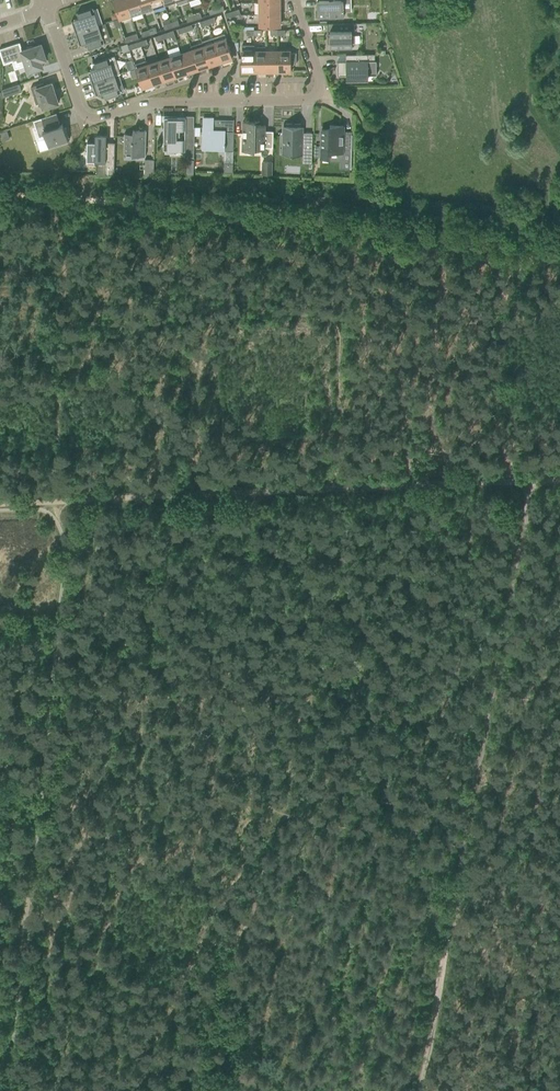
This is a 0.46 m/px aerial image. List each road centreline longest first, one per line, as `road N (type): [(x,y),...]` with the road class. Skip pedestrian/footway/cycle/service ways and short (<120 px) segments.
road 1 (track): [(525,484),(0,504)]
road 2 (track): [(461,852),(269,822),(255,909),(228,962),(211,1048),(178,1090)]
road 3 (track): [(502,630),(420,1090)]
road 4 (track): [(0,192),(71,187),(411,224)]
road 5 (residential): [(295,0),(319,78),(312,99),(148,103),(95,118),(81,111)]
road 6 (track): [(411,224),(559,240)]
road 7 (track): [(525,484),(502,630)]

